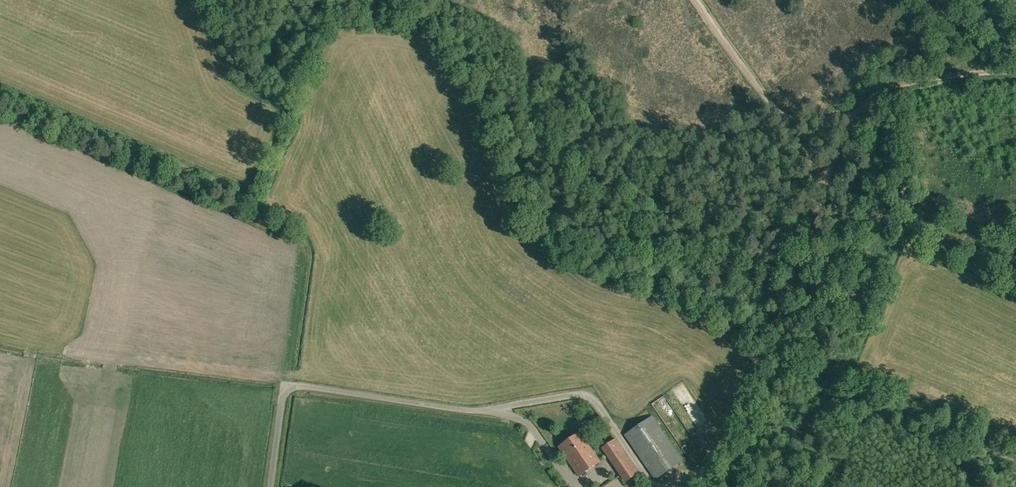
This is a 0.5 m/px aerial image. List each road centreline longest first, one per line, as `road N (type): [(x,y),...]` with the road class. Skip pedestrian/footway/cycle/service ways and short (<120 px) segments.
road 1 (track): [(782,123),(825,186),(719,467)]
road 2 (unclassified): [(271,486),(284,393),(293,386),(494,413)]
road 3 (track): [(1015,459),(874,416),(768,420),(739,412)]
road 4 (unclassified): [(657,486),(587,396),(494,413)]
road 5 (track): [(848,127),(858,103),(879,85),(1015,73)]
road 6 (track): [(698,0),(782,123)]

